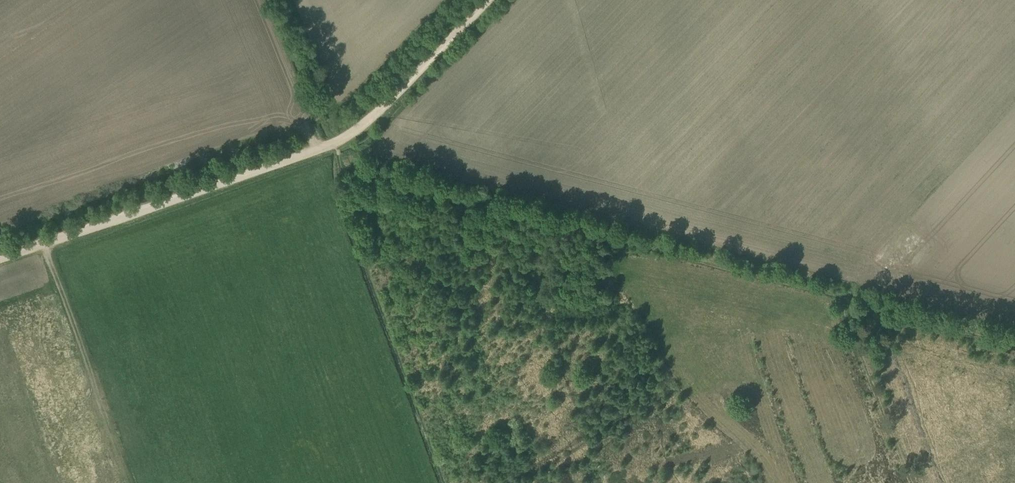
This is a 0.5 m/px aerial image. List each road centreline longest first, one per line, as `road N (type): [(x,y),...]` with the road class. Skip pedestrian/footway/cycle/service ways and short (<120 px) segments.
road 1 (track): [(0,256),(330,145)]
road 2 (track): [(330,145),(357,133),(487,0)]
road 3 (track): [(911,482),(849,298)]
road 4 (track): [(1014,342),(849,298)]

